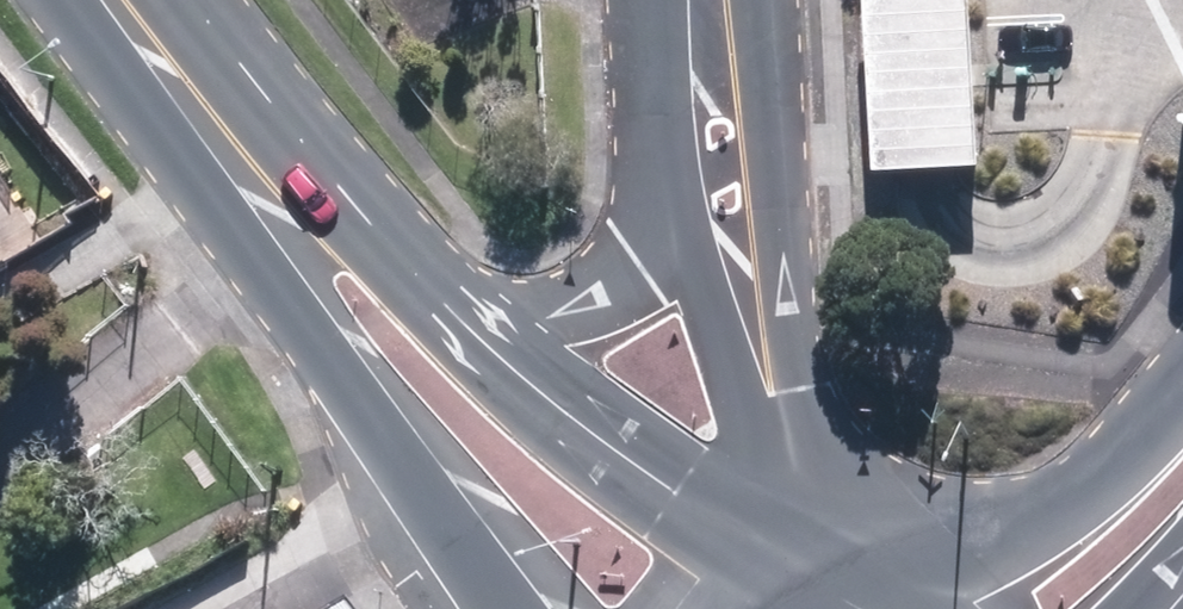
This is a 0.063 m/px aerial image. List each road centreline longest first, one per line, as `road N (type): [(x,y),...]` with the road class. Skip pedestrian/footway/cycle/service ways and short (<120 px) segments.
road 1 (primary): [(529,608),(330,349),(245,180)]
road 2 (primary): [(418,281),(577,449),(740,581)]
road 3 (residential): [(761,0),(783,250),(773,411)]
road 4 (primary): [(418,281),(528,312),(577,307),(609,289),(634,259),(650,222),(655,167)]
road 5 (secondary): [(910,580),(1060,504),(1182,400)]
road 6 (residential): [(773,411),(655,167)]
road 7 (primary): [(112,0),(245,180)]
road 8 (primary): [(245,180),(418,281)]
road 9 (residential): [(655,167),(654,0)]
road 10 (residential): [(773,411),(795,563)]

